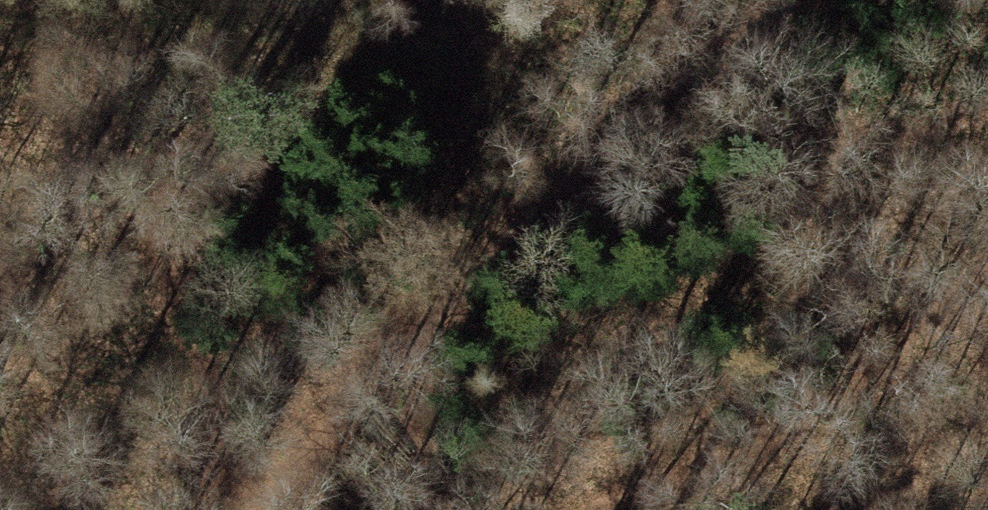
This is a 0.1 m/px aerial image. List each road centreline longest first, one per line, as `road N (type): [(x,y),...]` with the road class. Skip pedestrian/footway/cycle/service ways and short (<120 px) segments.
road 1 (motorway): [(908,0),(214,283),(0,393)]
road 2 (track): [(286,509),(465,316),(786,0)]
road 3 (motorway): [(454,509),(804,363),(987,299)]

